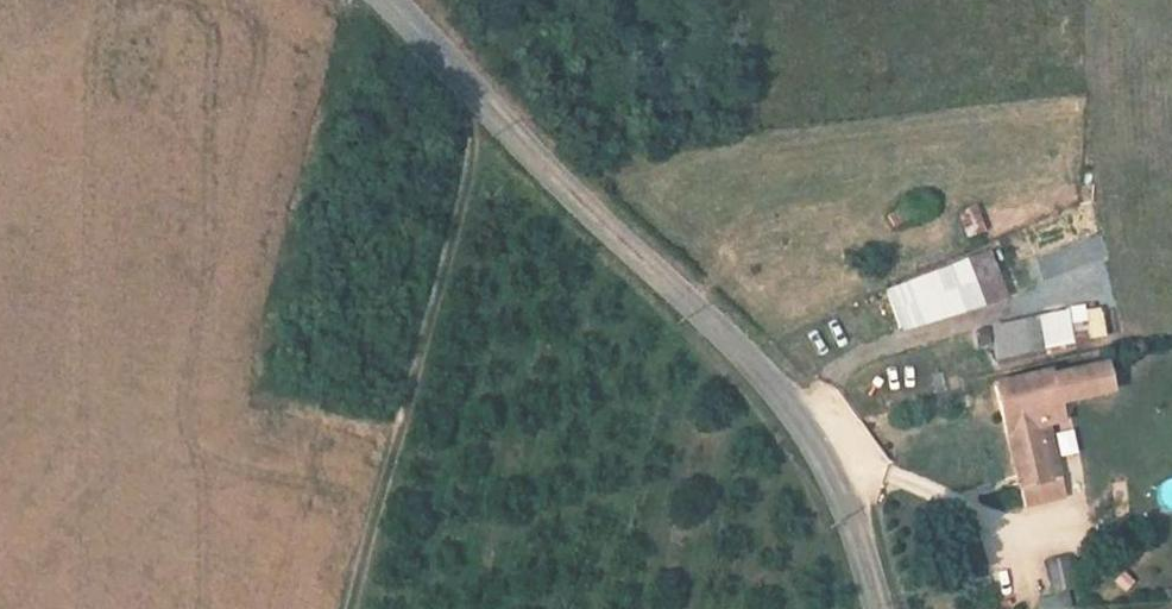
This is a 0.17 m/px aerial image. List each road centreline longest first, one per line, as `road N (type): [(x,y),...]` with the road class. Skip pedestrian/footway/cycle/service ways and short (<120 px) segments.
road 1 (tertiary): [(876,608),(832,480),(792,415),(479,101),(389,0)]
road 2 (track): [(349,608),(468,171),(479,101)]

